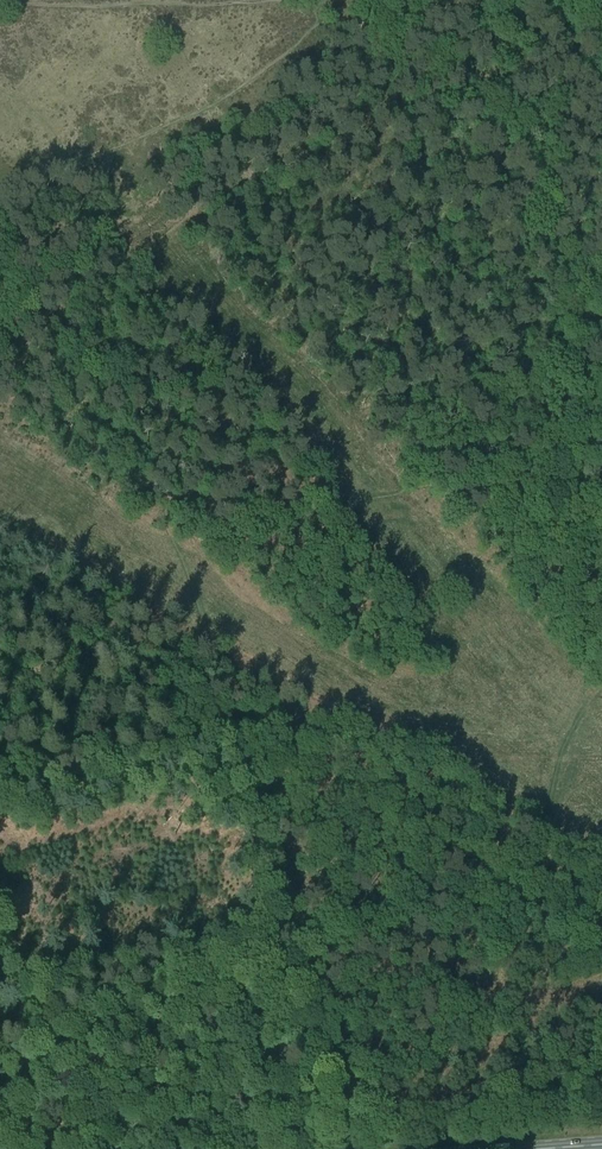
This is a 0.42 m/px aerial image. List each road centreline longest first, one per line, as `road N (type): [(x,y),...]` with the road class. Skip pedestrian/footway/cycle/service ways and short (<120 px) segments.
road 1 (track): [(352,0),(243,86),(68,170),(0,305)]

